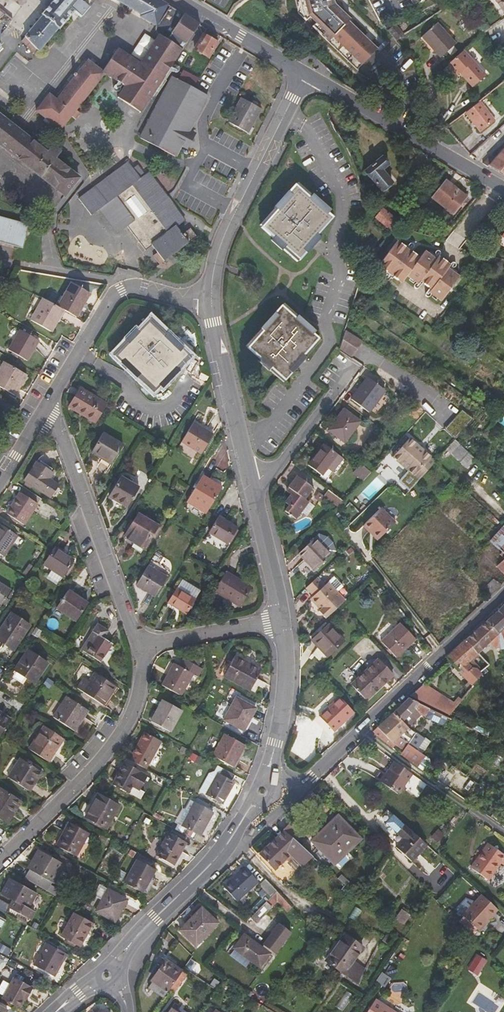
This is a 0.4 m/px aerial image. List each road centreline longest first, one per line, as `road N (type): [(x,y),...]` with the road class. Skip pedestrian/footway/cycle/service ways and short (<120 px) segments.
road 1 (residential): [(503,597),(302,784)]
road 2 (residential): [(138,644),(127,718),(0,861)]
road 3 (residential): [(49,407),(138,644)]
road 4 (residential): [(307,74),(228,223),(209,301)]
road 5 (residential): [(263,791),(225,848),(113,968)]
road 6 (tertiary): [(307,74),(503,188)]
road 7 (residential): [(49,407),(122,289),(209,301)]
road 8 (residential): [(209,301),(252,486)]
road 9 (residential): [(282,618),(286,681),(263,791)]
road 10 (tertiary): [(175,0),(307,74)]
road 11 (residential): [(340,371),(336,393),(274,473),(252,486)]
road 12 (residential): [(138,644),(282,618)]
road 13 (residential): [(252,486),(282,618)]

